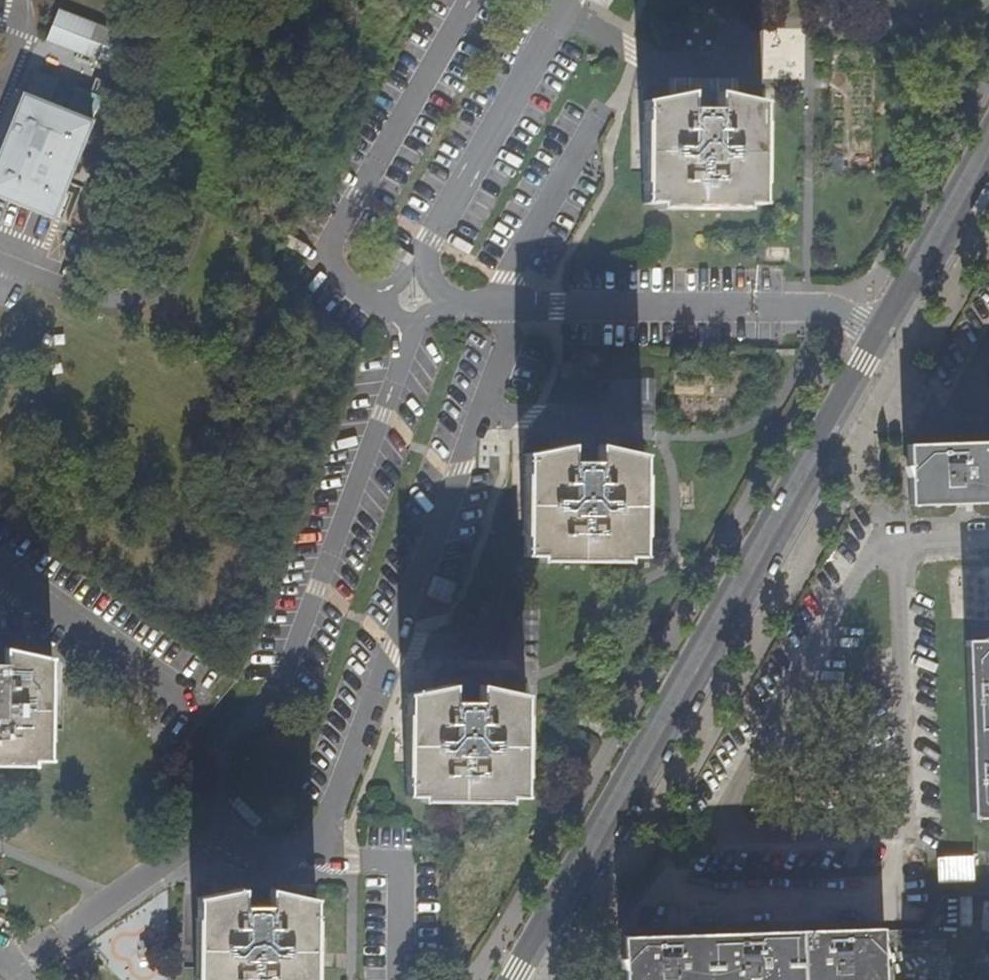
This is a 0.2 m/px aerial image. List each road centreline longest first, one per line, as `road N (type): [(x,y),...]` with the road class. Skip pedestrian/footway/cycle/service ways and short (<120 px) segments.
road 1 (tertiary): [(513,979),(988,143)]
road 2 (residential): [(0,566),(188,702)]

